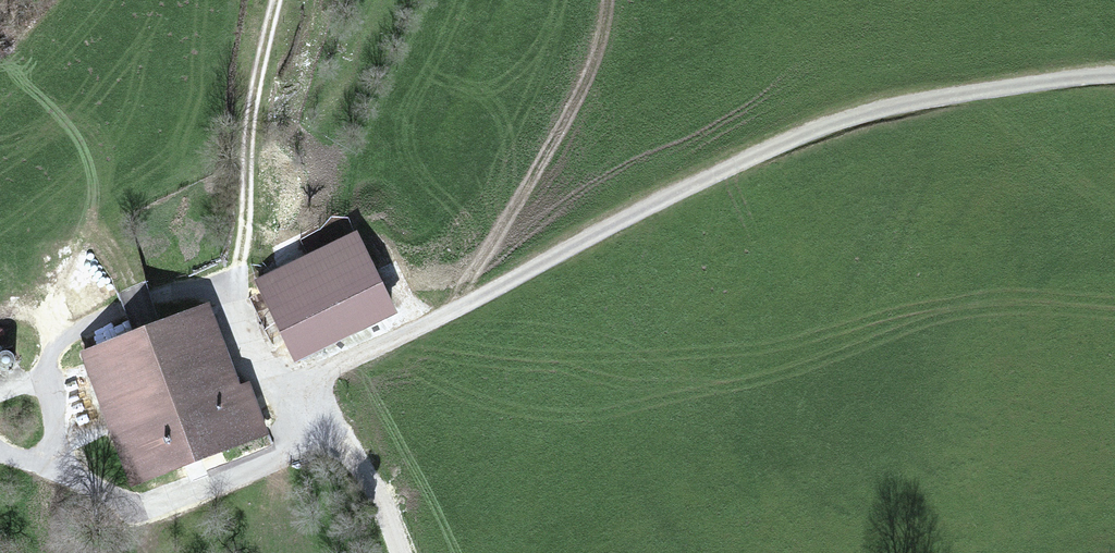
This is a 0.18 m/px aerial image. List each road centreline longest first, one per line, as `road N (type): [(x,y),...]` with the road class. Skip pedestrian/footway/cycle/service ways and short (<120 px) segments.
road 1 (track): [(1114,76),(964,90),(846,117),(316,373)]
road 2 (track): [(609,0),(599,50),(567,115),(427,321)]
road 3 (track): [(277,0),(252,113),(244,259)]
road 4 (track): [(316,373),(399,552)]
road 5 (track): [(316,373),(278,391),(235,295),(244,259)]

